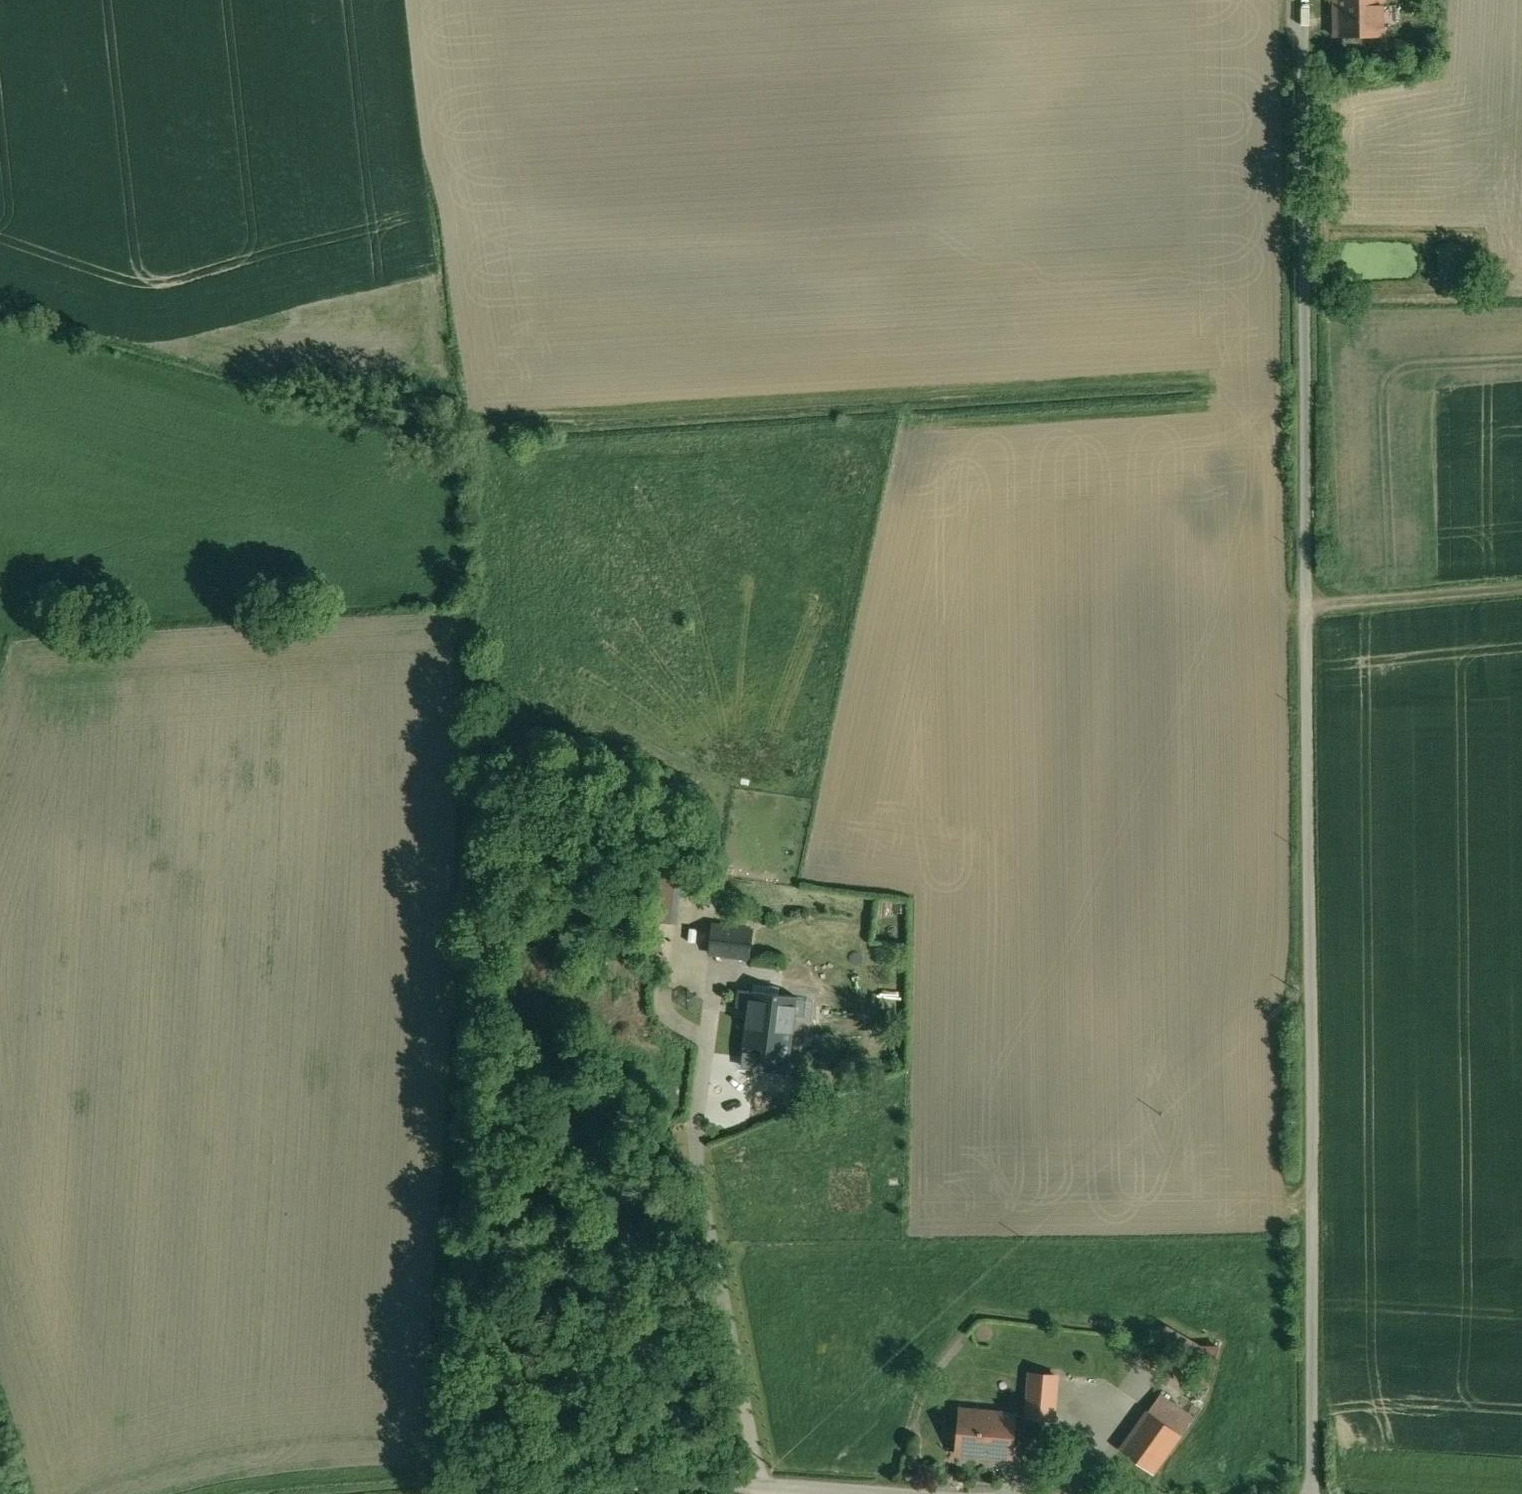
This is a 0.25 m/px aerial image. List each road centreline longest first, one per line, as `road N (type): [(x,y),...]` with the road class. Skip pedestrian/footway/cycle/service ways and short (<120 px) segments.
road 1 (unclassified): [(1314,1493),(1314,312),(1304,0)]
road 2 (unclassified): [(776,1490),(576,1493)]
road 3 (unclassified): [(901,1493),(776,1490)]

